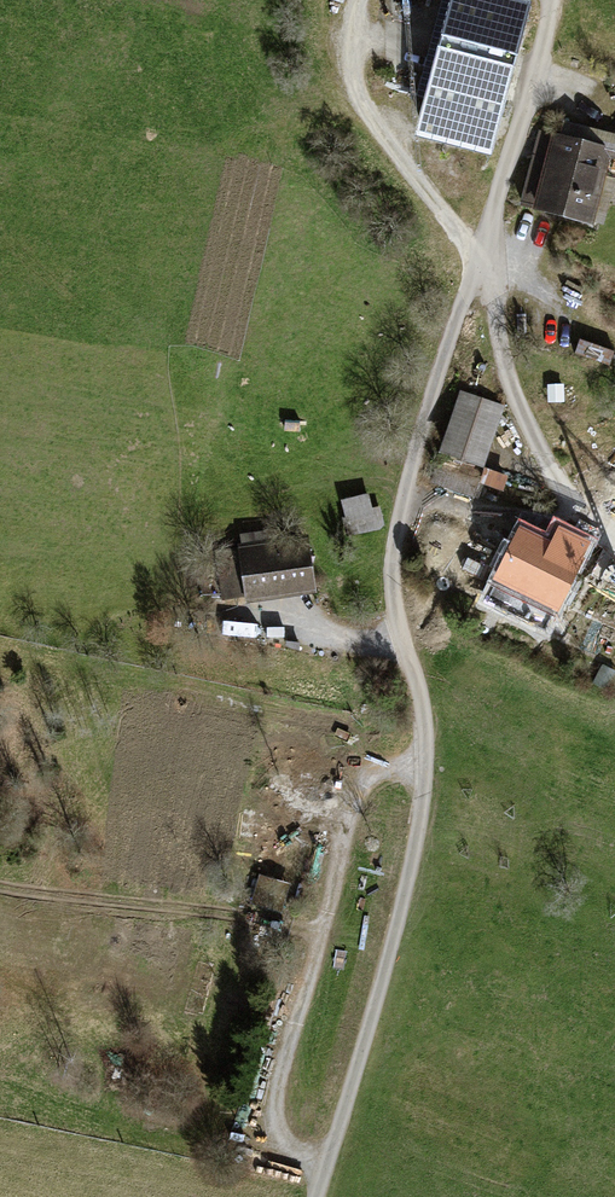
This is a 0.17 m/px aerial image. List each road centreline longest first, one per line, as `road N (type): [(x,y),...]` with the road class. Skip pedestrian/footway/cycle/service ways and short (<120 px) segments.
road 1 (track): [(553,0),(405,499),(391,578),(424,706),(427,770),(374,1014),(315,1196)]
road 2 (track): [(322,1177),(289,1139),(279,1109),(283,1065),(343,872),(356,802),(373,779),(427,770)]
road 3 (track): [(614,540),(571,516),(508,386),(486,237)]
road 4 (track): [(571,516),(405,499)]

